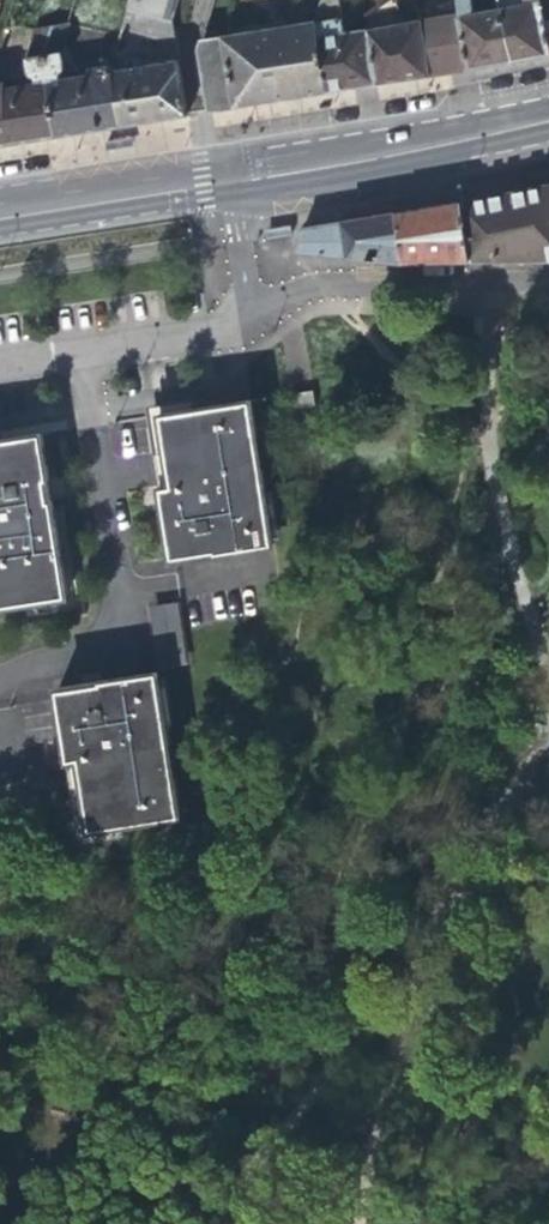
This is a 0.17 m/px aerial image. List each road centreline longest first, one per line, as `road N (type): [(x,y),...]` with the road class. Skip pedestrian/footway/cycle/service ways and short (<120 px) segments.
road 1 (residential): [(70,350),(117,612),(111,634),(92,650),(0,675)]
road 2 (primary): [(231,170),(548,113)]
road 3 (residential): [(253,296),(401,272),(510,267),(548,277)]
road 4 (primary): [(0,207),(231,170)]
road 5 (residential): [(253,296),(231,170)]

